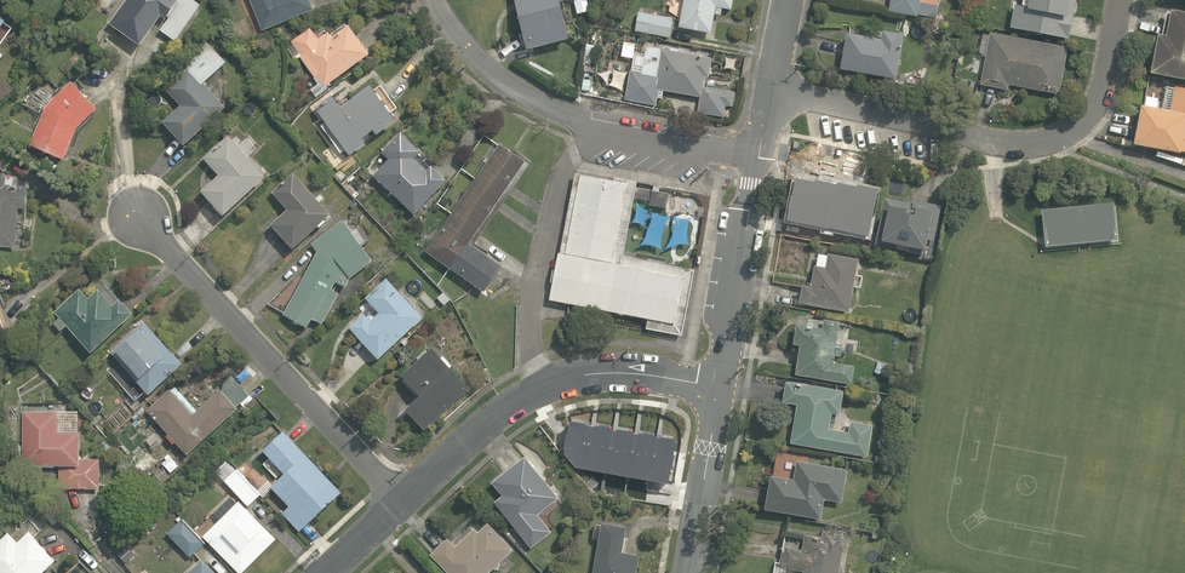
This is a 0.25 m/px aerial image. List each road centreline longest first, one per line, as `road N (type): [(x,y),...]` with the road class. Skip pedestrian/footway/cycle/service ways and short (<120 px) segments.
road 1 (residential): [(772,93),(1015,144),(1066,137),(1096,109),(1113,68),(1121,0)]
road 2 (residential): [(139,218),(404,500)]
road 3 (residential): [(535,388),(533,302),(547,221),(585,125)]
road 4 (unclassified): [(718,388),(757,156)]
road 5 (residential): [(585,125),(511,81),(452,28),(439,0)]
road 6 (unclassified): [(688,572),(718,388)]
road 7 (residential): [(535,388),(591,374),(718,388)]
road 8 (residential): [(757,156),(585,125)]
road 9 (residential): [(404,500),(535,388)]

